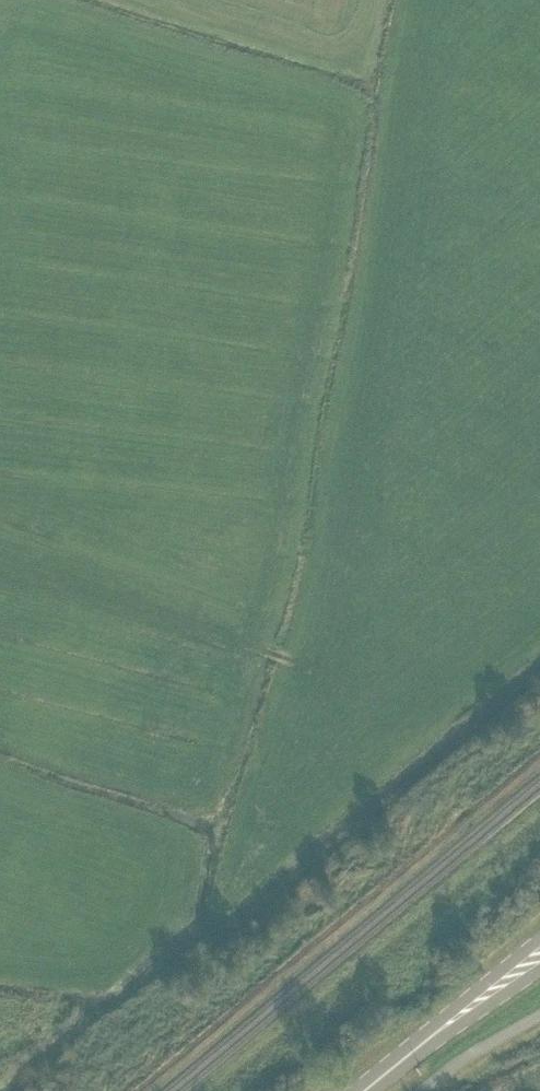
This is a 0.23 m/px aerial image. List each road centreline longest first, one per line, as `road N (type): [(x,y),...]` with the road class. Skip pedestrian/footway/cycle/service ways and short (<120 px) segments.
road 1 (tertiary): [(539,937),(431,1036)]
road 2 (tertiary): [(431,1036),(458,1027),(539,969)]

